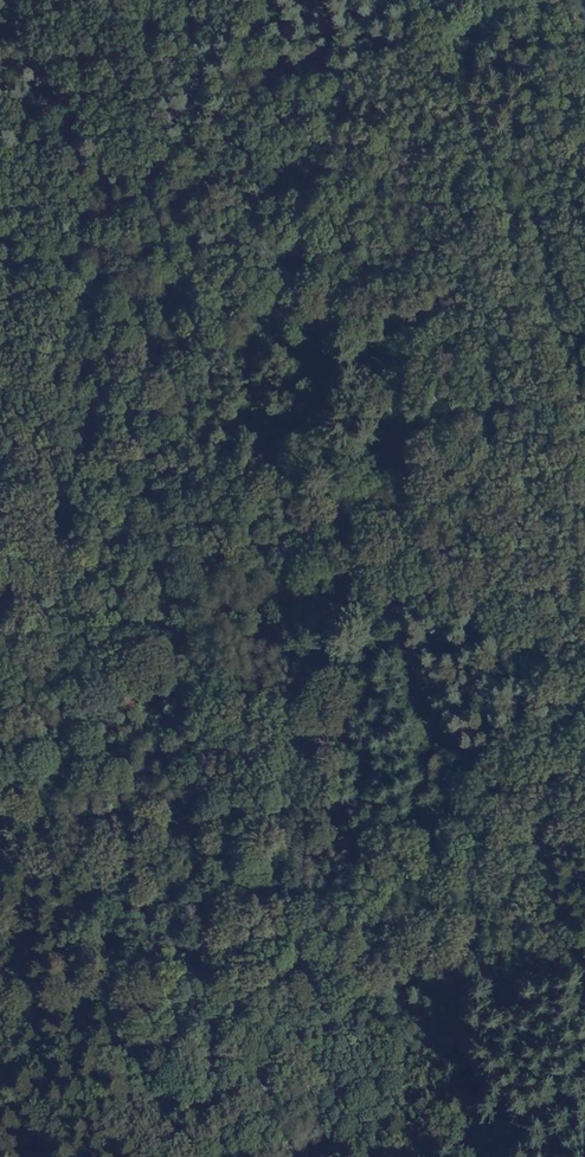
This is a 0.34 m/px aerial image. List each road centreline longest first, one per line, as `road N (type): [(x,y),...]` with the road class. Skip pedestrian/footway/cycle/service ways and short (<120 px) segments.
road 1 (track): [(584,1087),(416,1150),(338,1149),(305,1156)]

